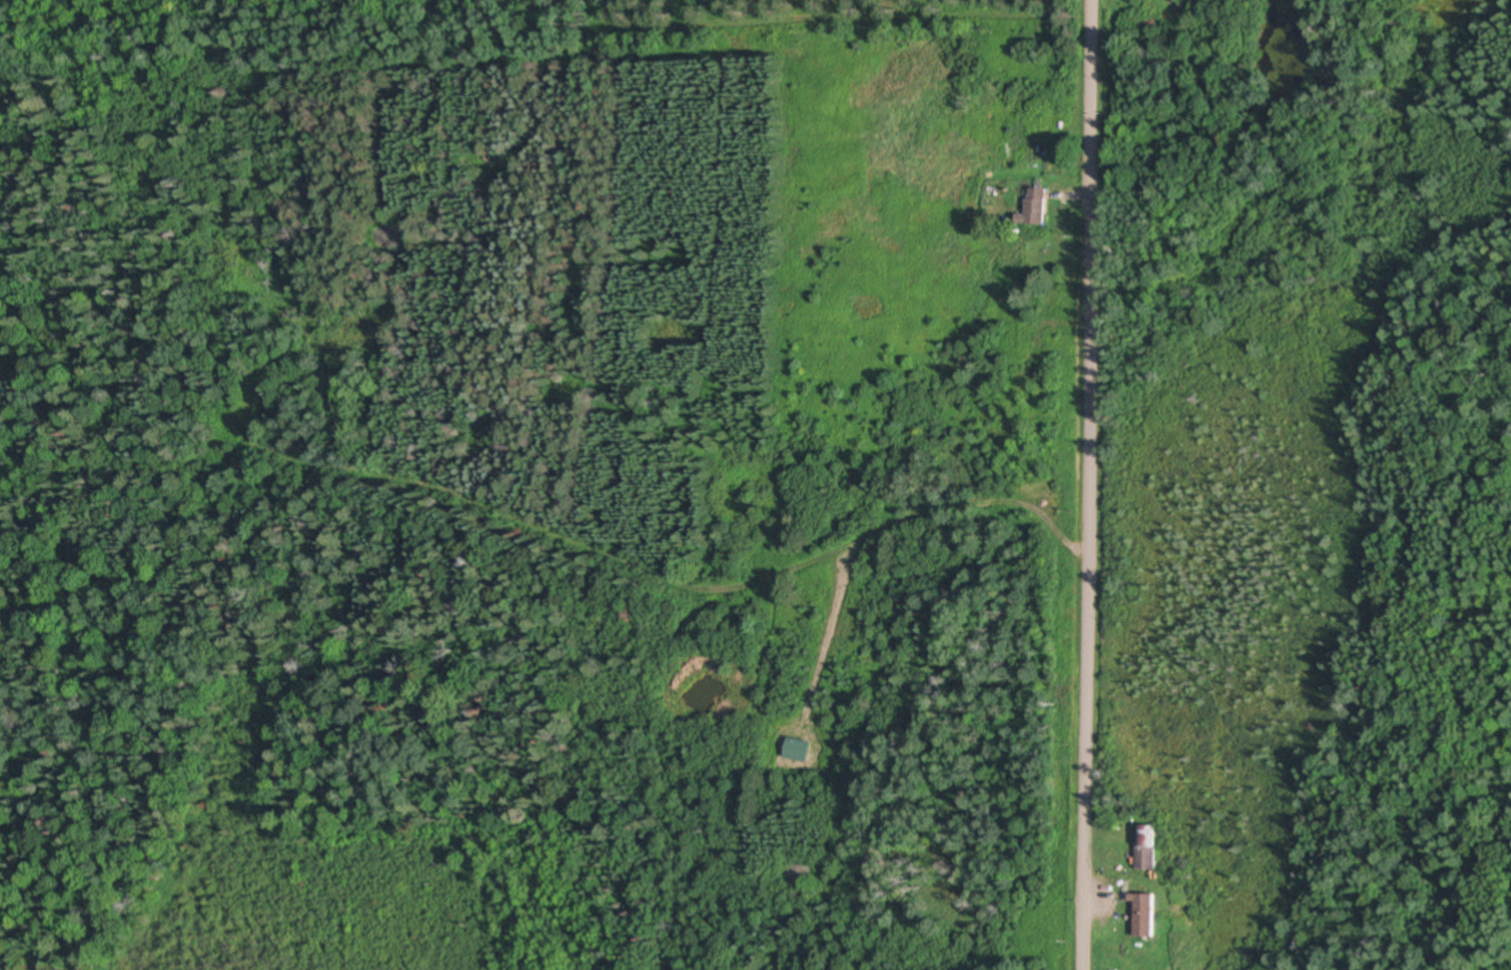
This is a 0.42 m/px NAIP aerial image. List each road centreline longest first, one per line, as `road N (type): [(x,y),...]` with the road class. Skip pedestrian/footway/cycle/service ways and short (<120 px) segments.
road 1 (residential): [(1076,969),(1082,0)]

